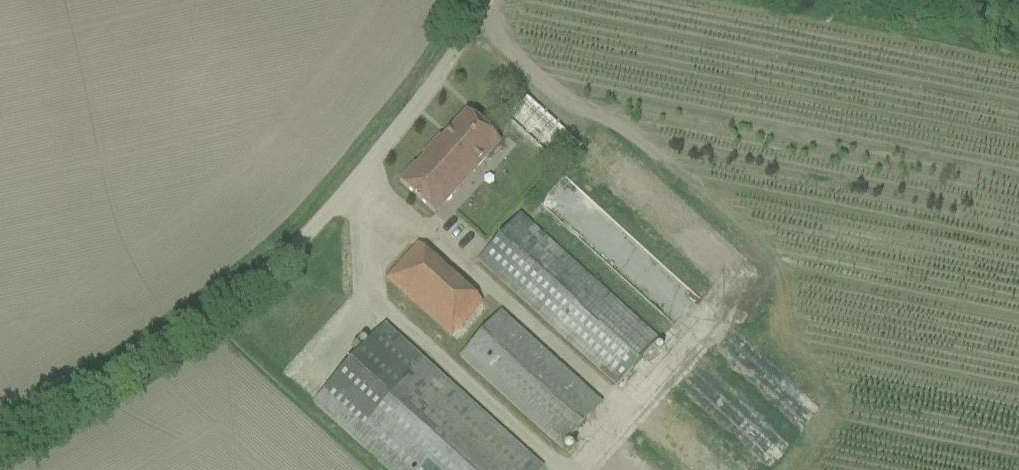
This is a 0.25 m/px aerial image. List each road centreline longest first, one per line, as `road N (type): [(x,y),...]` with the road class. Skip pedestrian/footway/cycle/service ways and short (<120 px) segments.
road 1 (unclassified): [(243,285),(321,223),(419,104),(477,0)]
road 2 (track): [(0,425),(243,285)]

